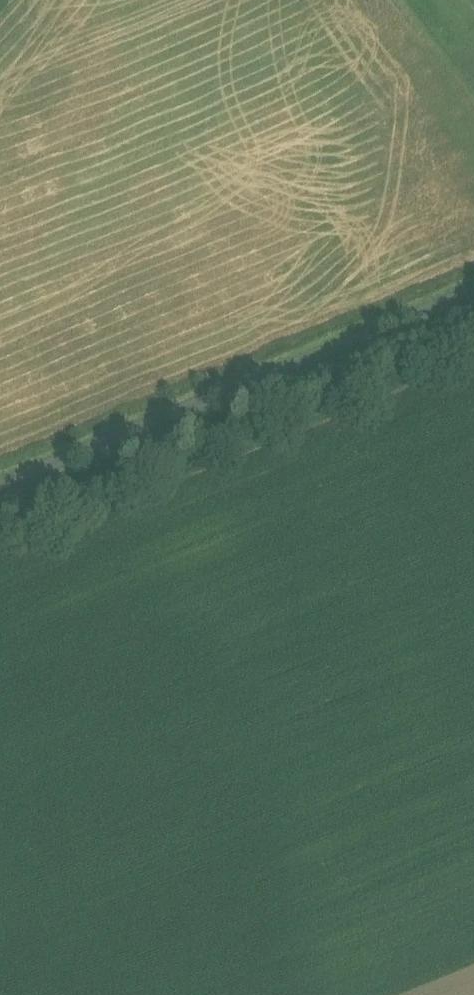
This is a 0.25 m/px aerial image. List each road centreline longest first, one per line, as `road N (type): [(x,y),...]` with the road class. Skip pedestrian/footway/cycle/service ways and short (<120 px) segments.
road 1 (unclassified): [(473,292),(0,484)]

